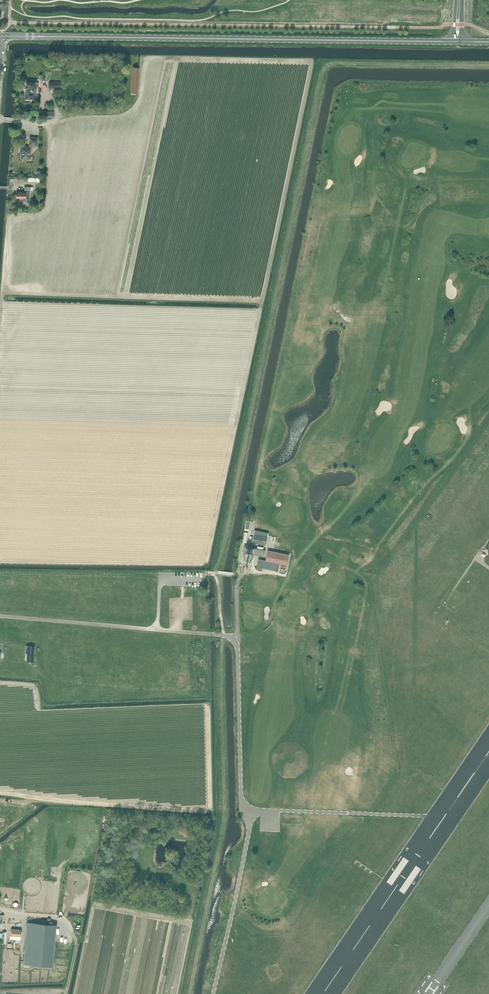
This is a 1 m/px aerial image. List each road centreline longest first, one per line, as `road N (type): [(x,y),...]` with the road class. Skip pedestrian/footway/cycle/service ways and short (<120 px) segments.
road 1 (tertiary): [(44,37),(454,42)]

